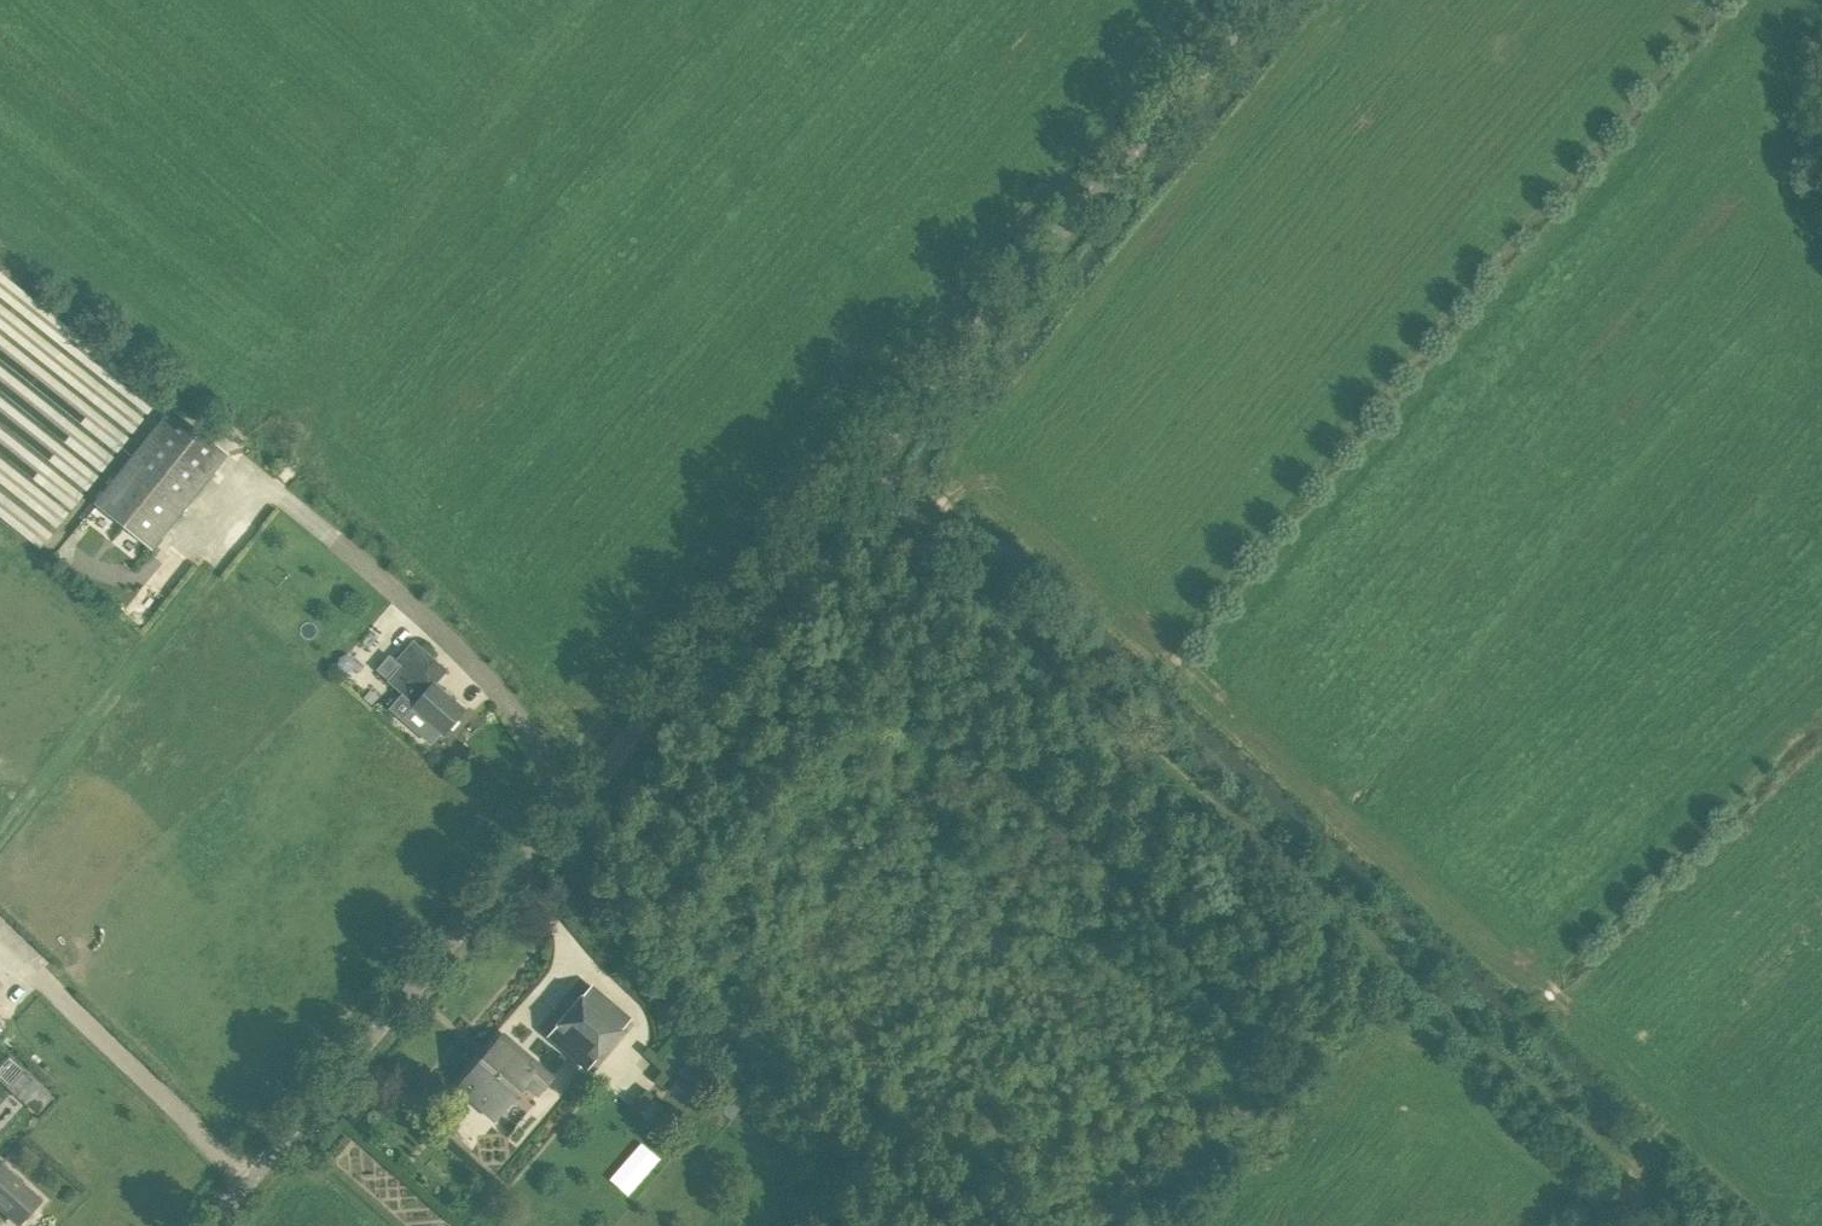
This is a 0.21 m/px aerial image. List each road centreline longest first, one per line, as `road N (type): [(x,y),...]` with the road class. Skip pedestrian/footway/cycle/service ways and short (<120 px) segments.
road 1 (unclassified): [(208,1225),(1253,0)]
road 2 (track): [(841,485),(1694,1225)]

